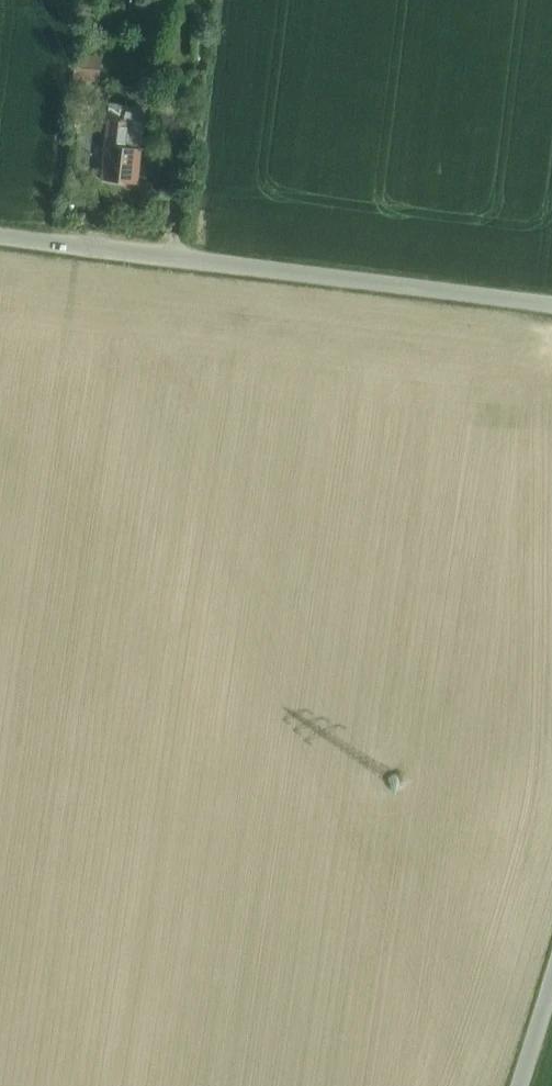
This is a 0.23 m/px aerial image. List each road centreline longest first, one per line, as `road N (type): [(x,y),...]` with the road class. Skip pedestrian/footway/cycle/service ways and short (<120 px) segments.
road 1 (unclassified): [(551,304),(0,235)]

